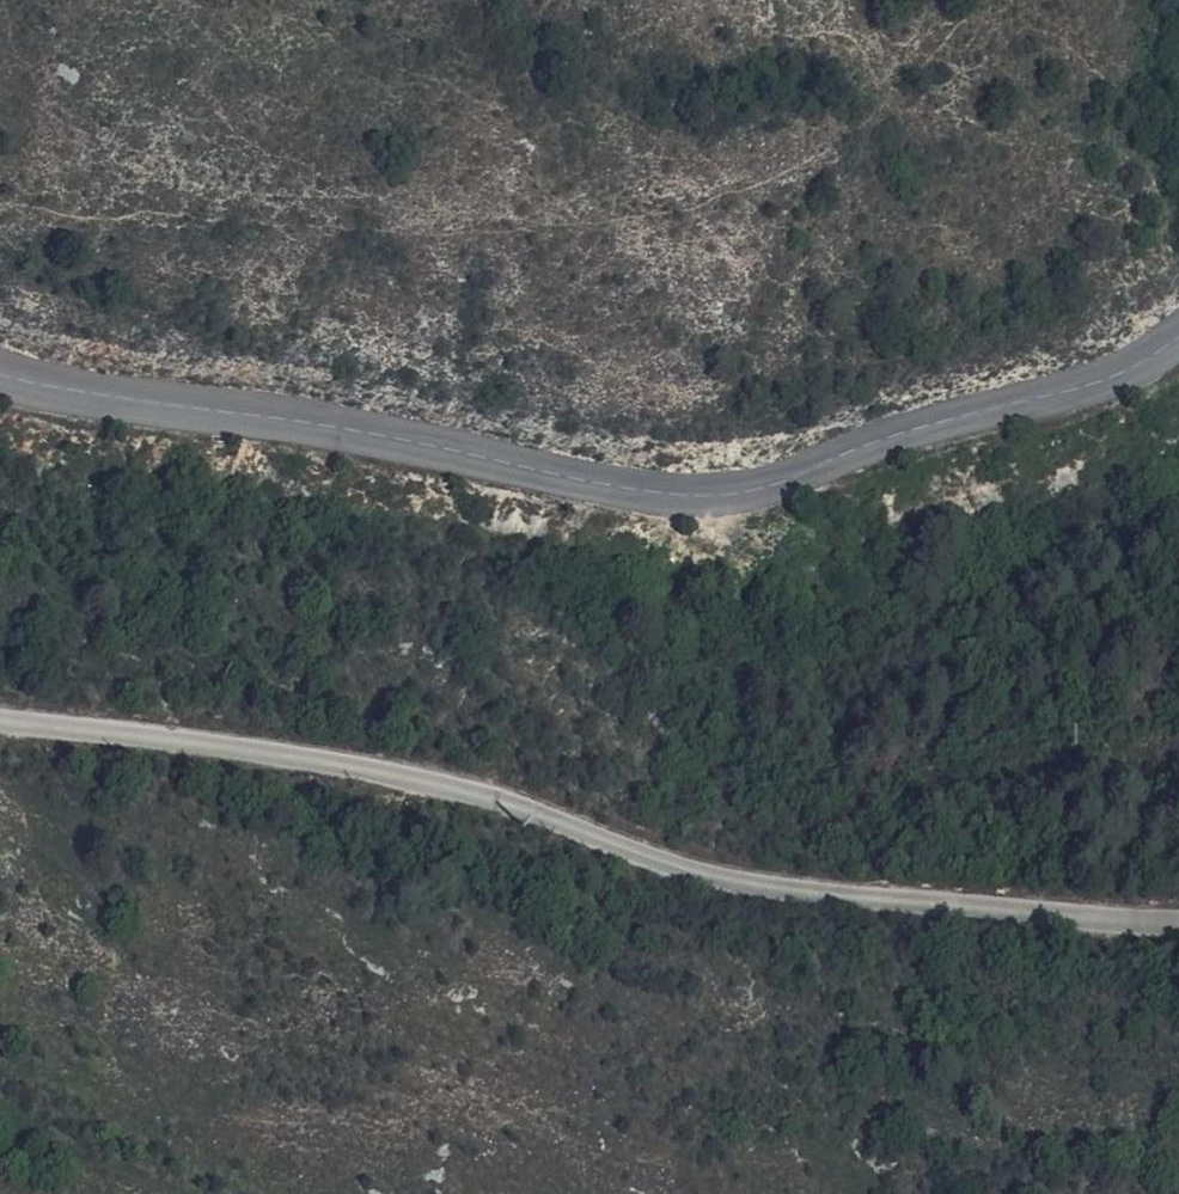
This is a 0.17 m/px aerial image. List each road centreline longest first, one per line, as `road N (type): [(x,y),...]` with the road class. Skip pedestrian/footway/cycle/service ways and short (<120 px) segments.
road 1 (secondary): [(0,364),(308,410),(674,488),(764,481),(858,443),(1091,382),(1178,331)]
road 2 (unclassified): [(0,718),(268,745),(476,786),(697,868),(1119,920),(1178,920)]

